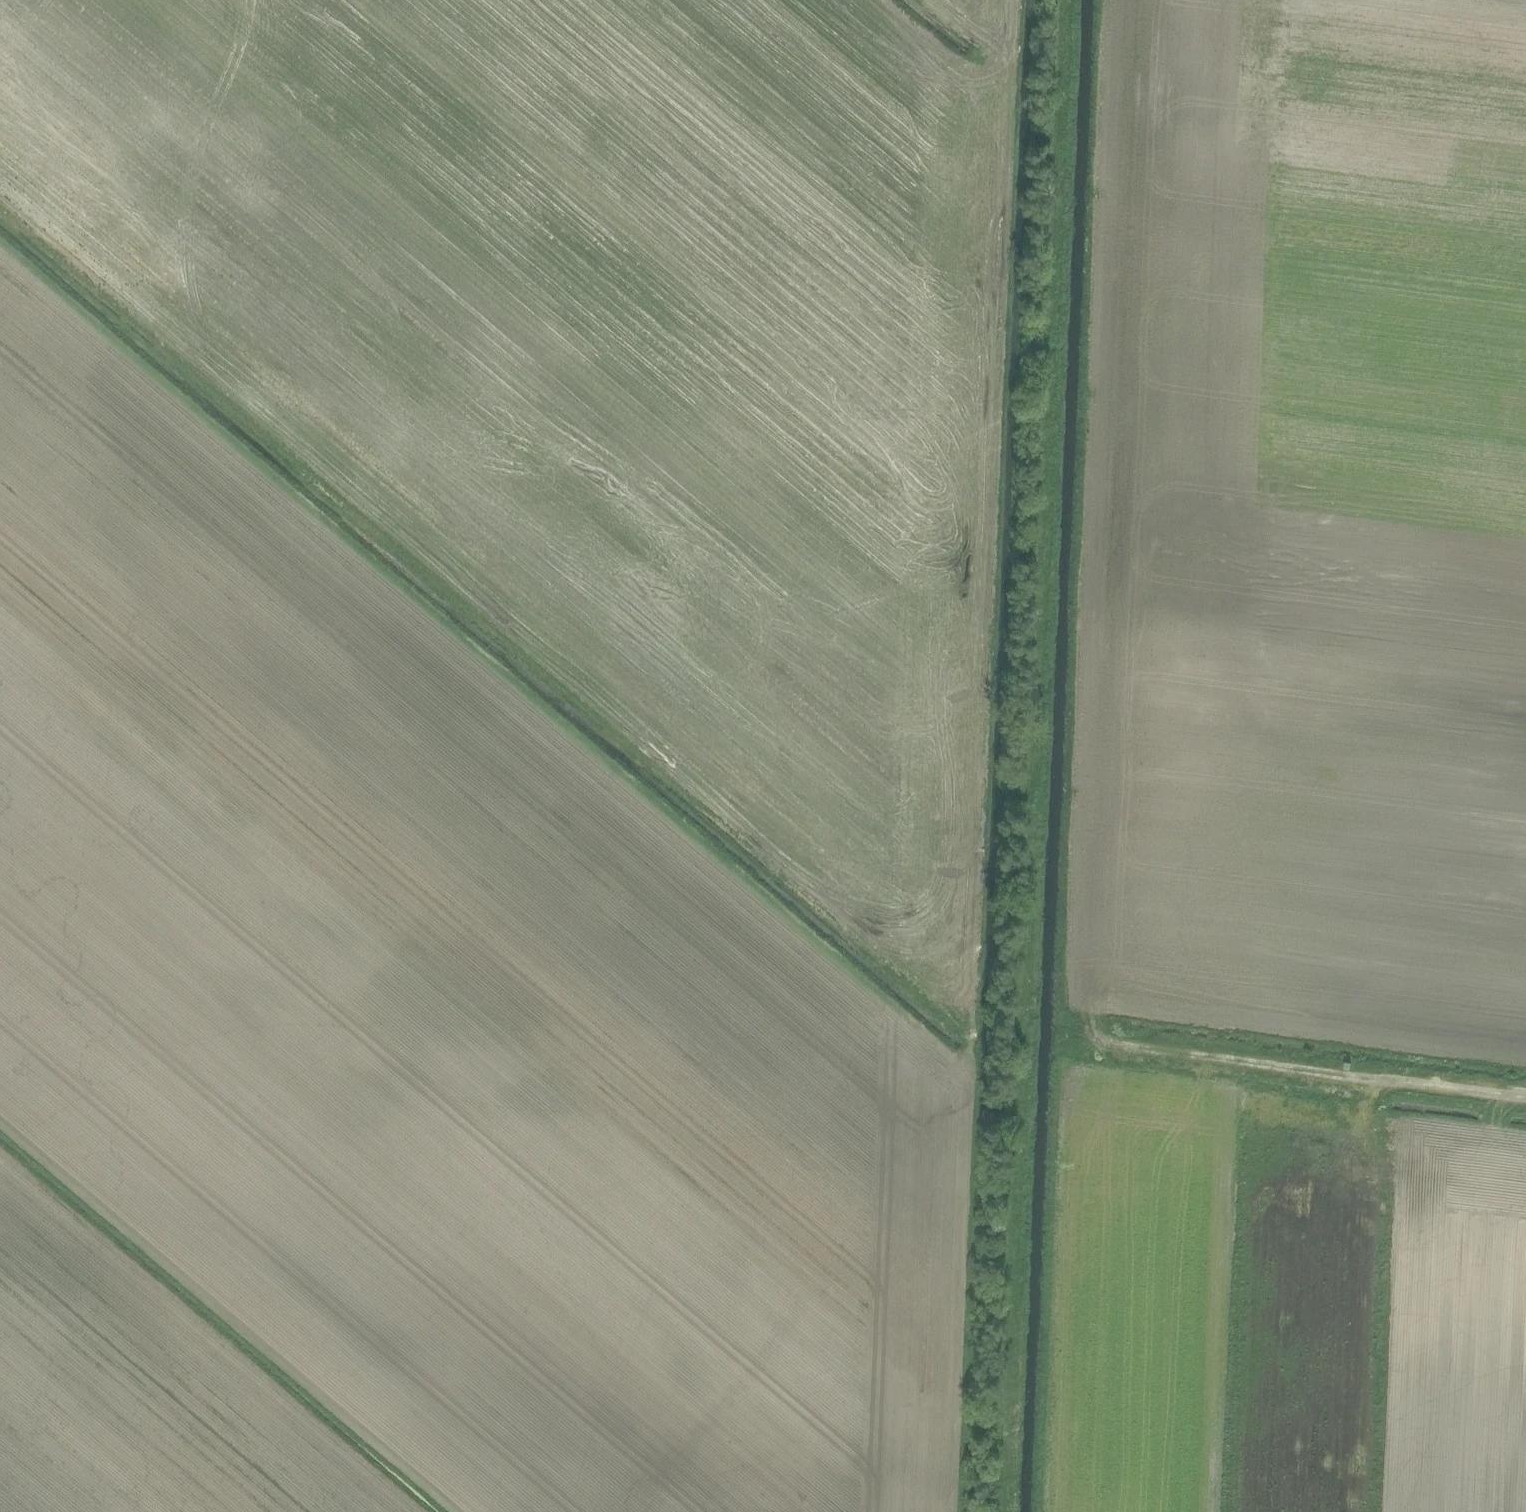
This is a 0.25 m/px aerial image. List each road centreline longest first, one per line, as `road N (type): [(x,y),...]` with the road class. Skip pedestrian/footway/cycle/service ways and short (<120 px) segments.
road 1 (unclassified): [(1525,1102),(1102,1049)]

